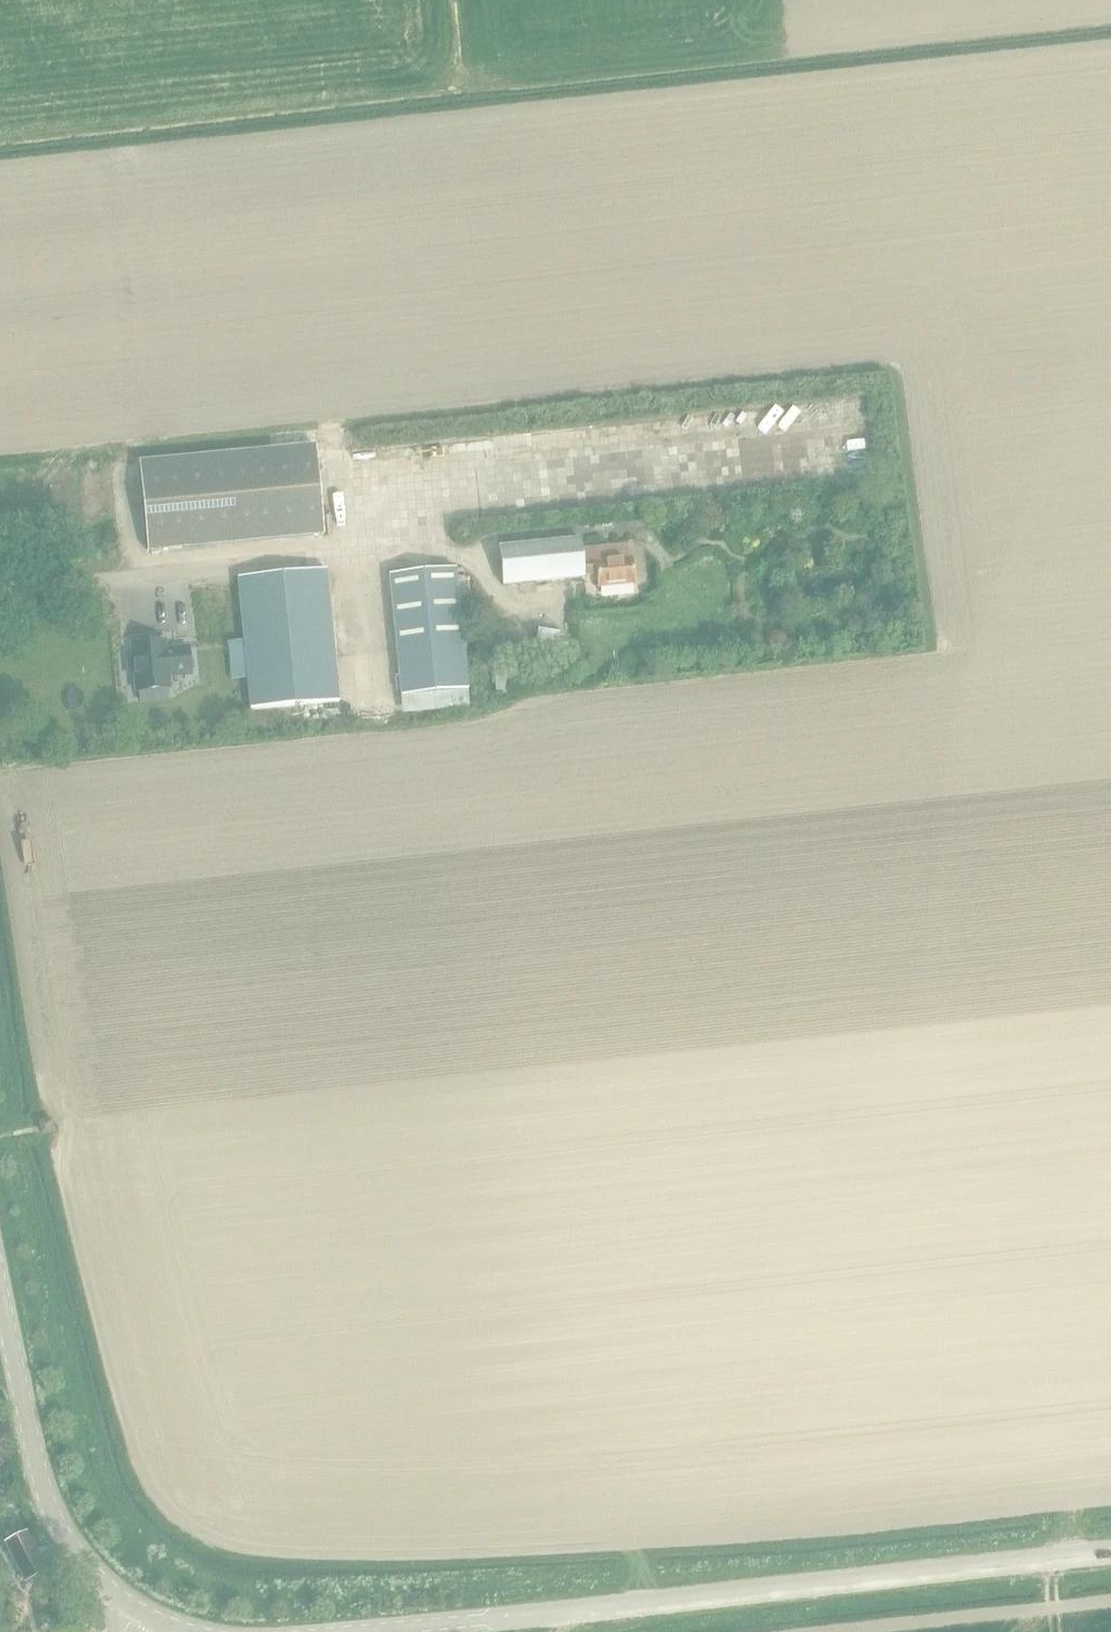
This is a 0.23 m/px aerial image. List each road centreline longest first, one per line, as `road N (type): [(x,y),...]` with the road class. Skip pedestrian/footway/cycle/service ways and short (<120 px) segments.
road 1 (unclassified): [(365,1631),(1110,1550)]
road 2 (unclassified): [(135,1610),(79,1562),(53,1517),(0,1286)]

